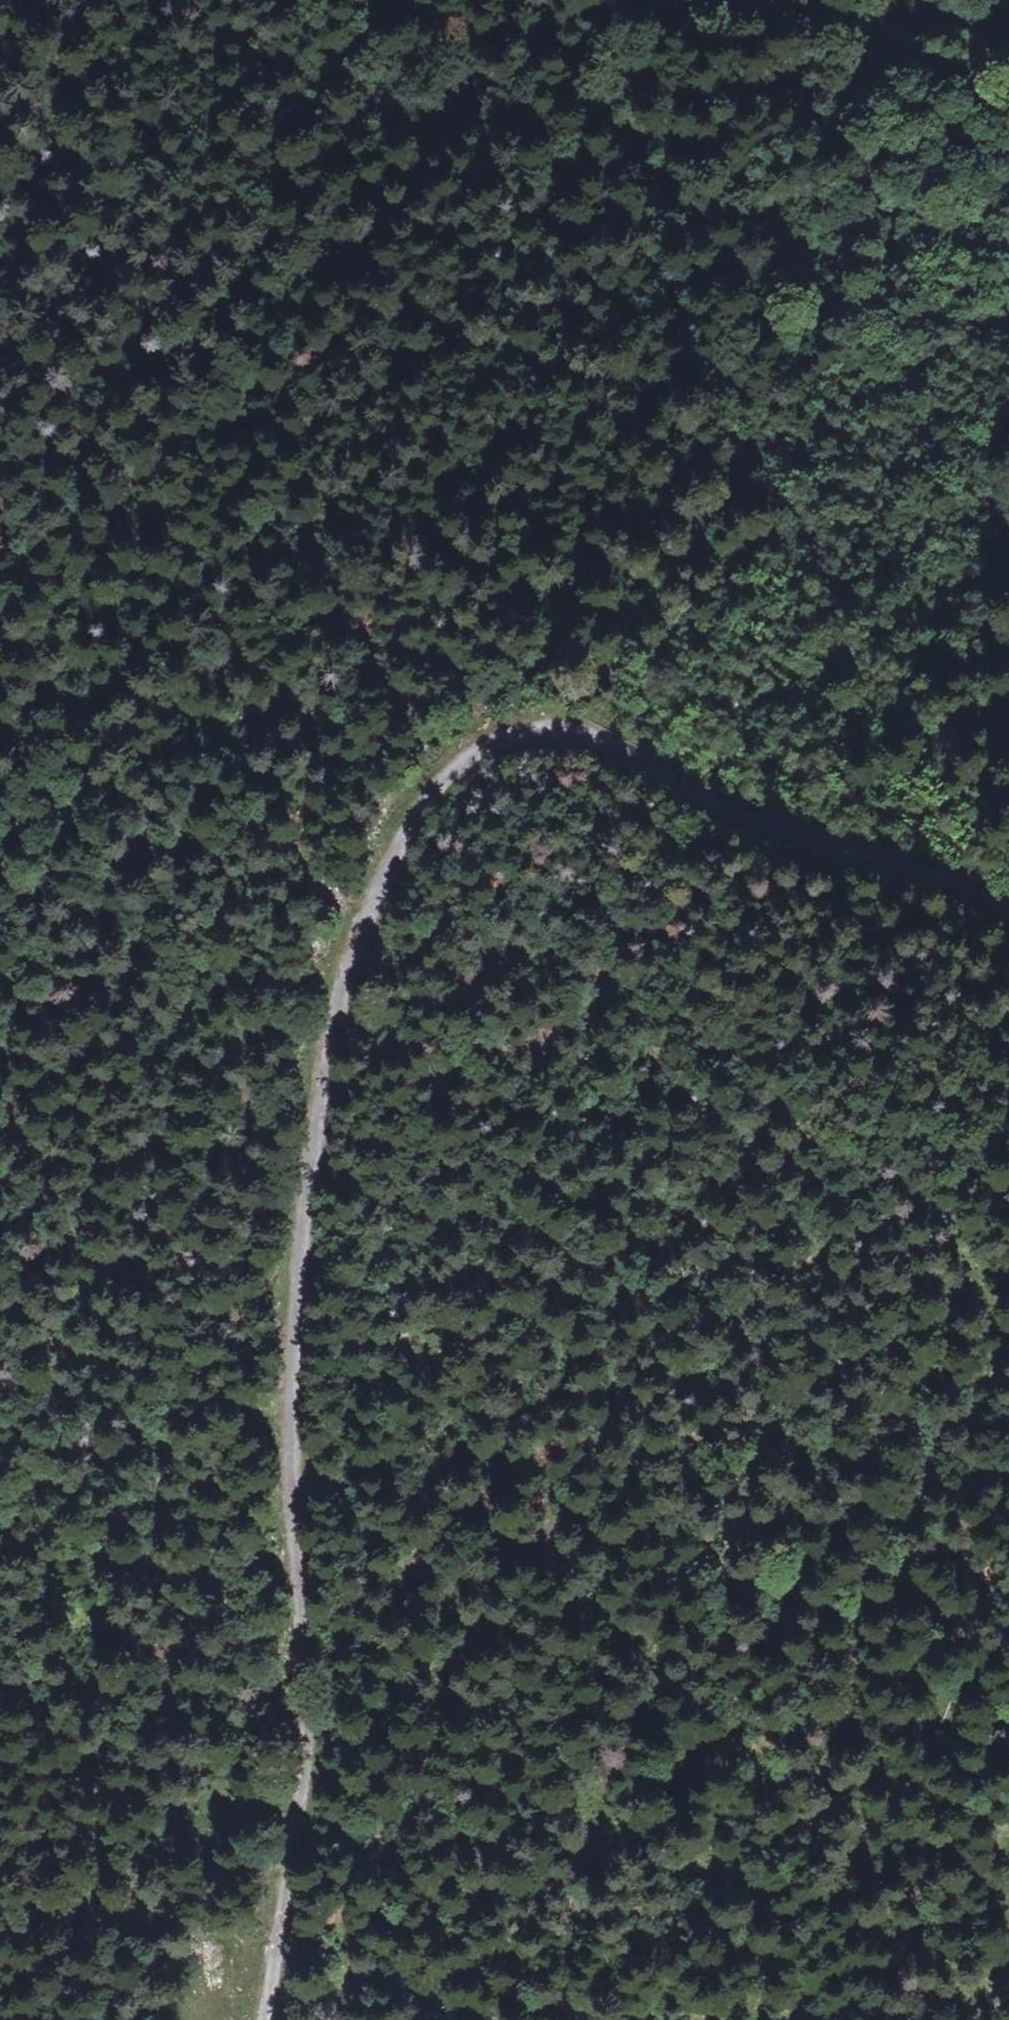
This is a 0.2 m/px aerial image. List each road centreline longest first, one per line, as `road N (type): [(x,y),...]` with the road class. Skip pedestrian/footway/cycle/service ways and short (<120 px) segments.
road 1 (unclassified): [(1008,914),(739,816),(575,735),(538,731),(490,750),(448,777),(402,842),(356,953),(300,1223),(286,1346),(303,1805),(265,2019)]
road 2 (track): [(1008,50),(777,0)]

